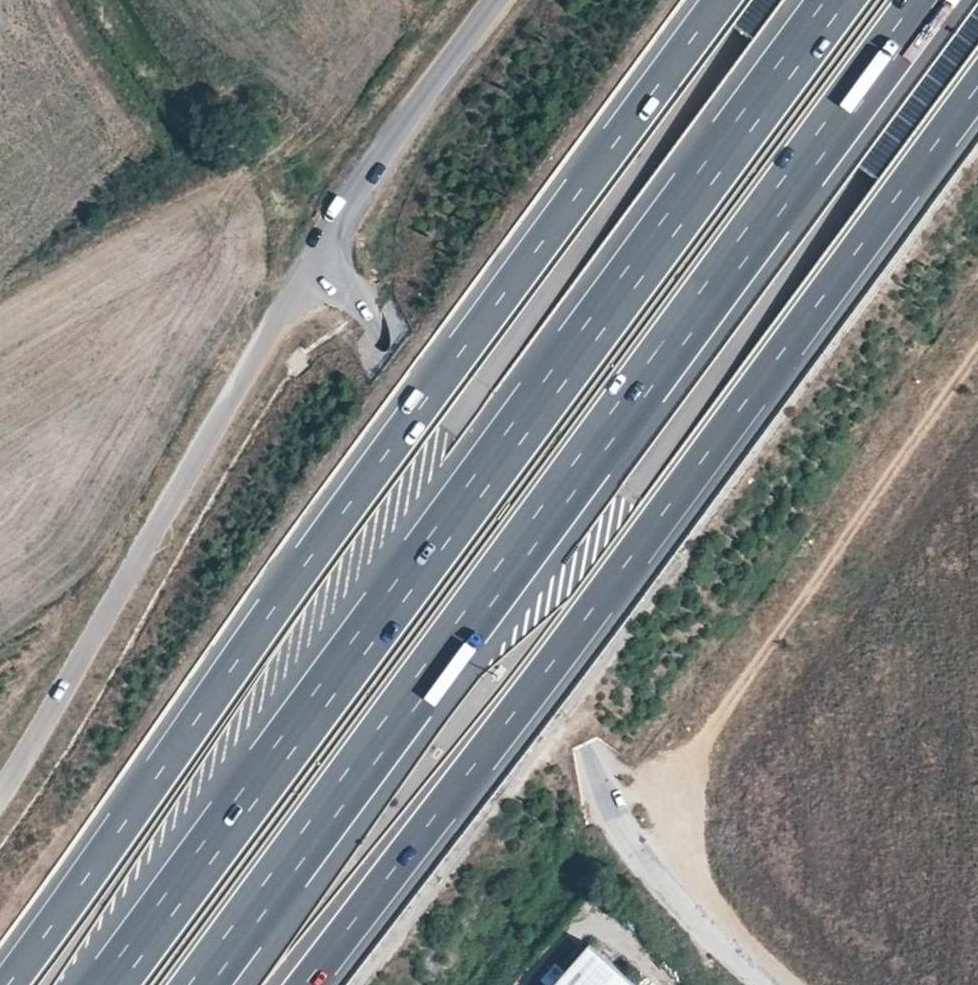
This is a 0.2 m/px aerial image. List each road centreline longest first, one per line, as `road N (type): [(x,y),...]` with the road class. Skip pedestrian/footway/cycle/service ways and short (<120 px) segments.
road 1 (motorway): [(200,984),(927,0)]
road 2 (motorway): [(836,0),(109,984)]
road 3 (motorway): [(720,0),(6,984)]
road 4 (motorway): [(305,984),(977,85)]
road 5 (unclassified): [(751,984),(679,909),(619,825),(387,346),(360,306),(315,271)]
road 6 (unclassified): [(315,271),(0,798)]
road 7 (unclassified): [(494,0),(399,132),(315,271)]

